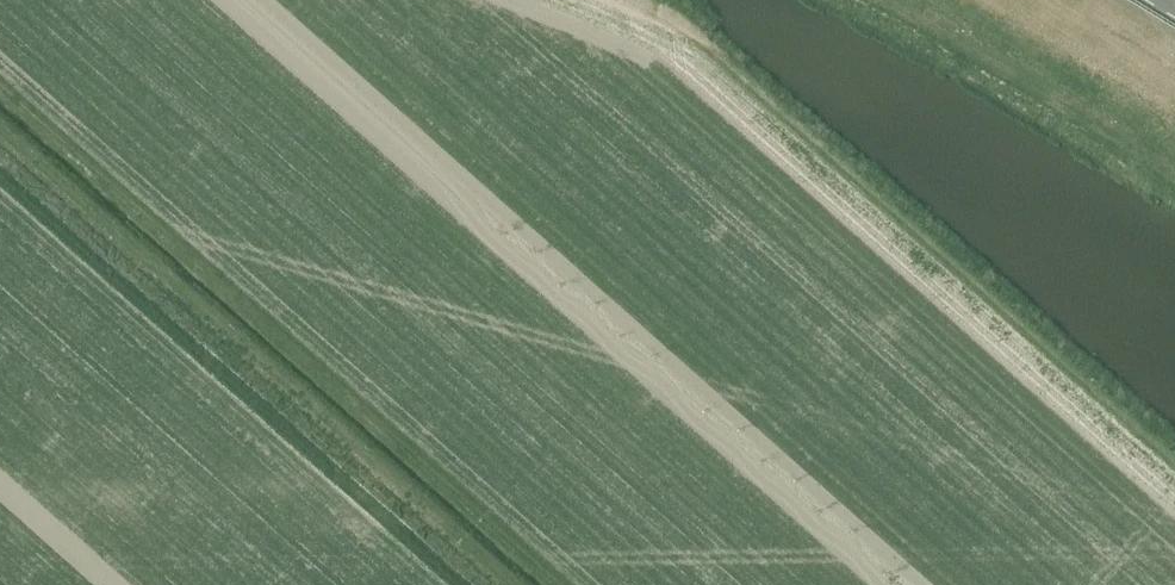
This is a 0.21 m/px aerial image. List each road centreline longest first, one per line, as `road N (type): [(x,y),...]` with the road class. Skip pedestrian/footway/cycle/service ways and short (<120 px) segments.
road 1 (track): [(1174,169),(890,0)]

